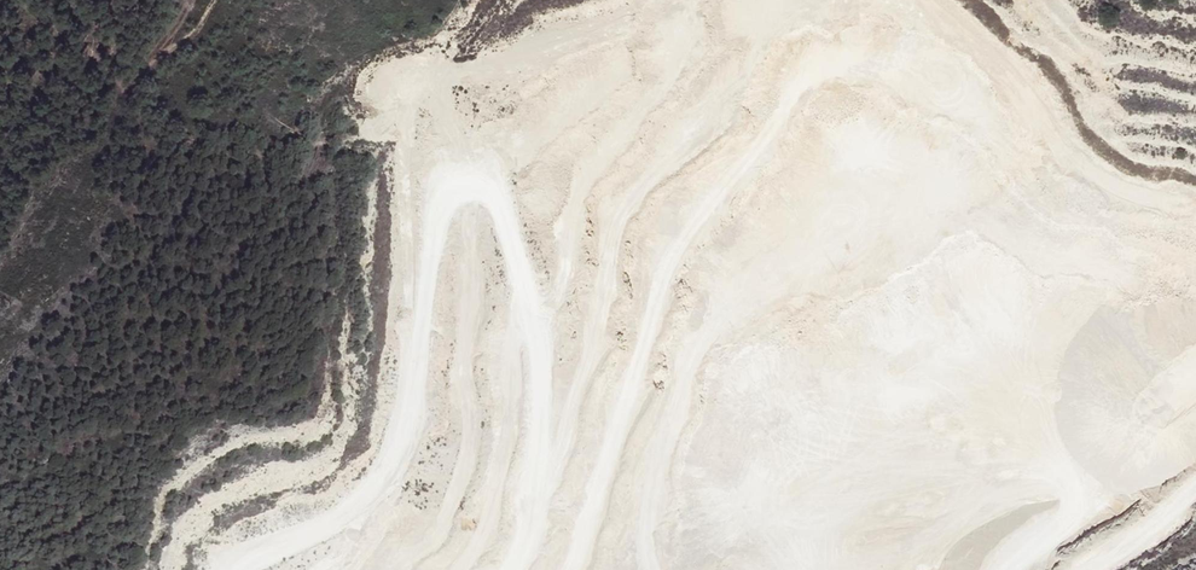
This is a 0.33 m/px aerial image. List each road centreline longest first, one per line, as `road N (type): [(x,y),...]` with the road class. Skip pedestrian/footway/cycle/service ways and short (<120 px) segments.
road 1 (track): [(231,569),(352,511),(390,461),(404,417),(434,212),(445,188),(461,181),(487,187),(505,215),(535,339),(539,450),(529,536),(516,569)]
road 2 (track): [(533,504),(569,431),(619,218),(731,93),(782,0)]
road 3 (track): [(573,569),(674,260),(816,67)]
road 4 (track): [(647,569),(643,549),(659,463),(708,331),(836,222)]
road 5 (track): [(919,0),(1014,85),(1076,163),(1109,185),(1195,206)]
road 6 (track): [(523,285),(501,468),(488,523),(462,569)]
road 7 (track): [(533,326),(560,283),(589,177),(651,101)]
road 8 (track): [(1085,569),(1195,487)]
road 9 (track): [(1007,569),(1070,513),(1071,486),(1059,467)]

